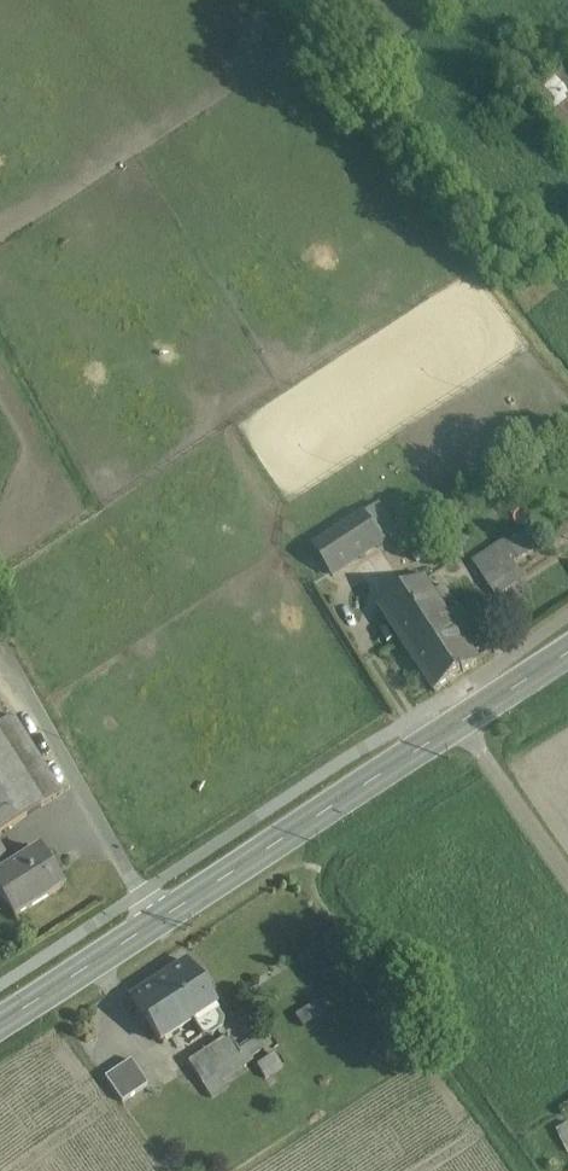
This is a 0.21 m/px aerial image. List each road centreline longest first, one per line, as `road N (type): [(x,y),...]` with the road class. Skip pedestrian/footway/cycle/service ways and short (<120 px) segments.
road 1 (secondary): [(157,921),(567,651)]
road 2 (residential): [(157,921),(0,652)]
road 3 (secondary): [(0,1023),(157,921)]

